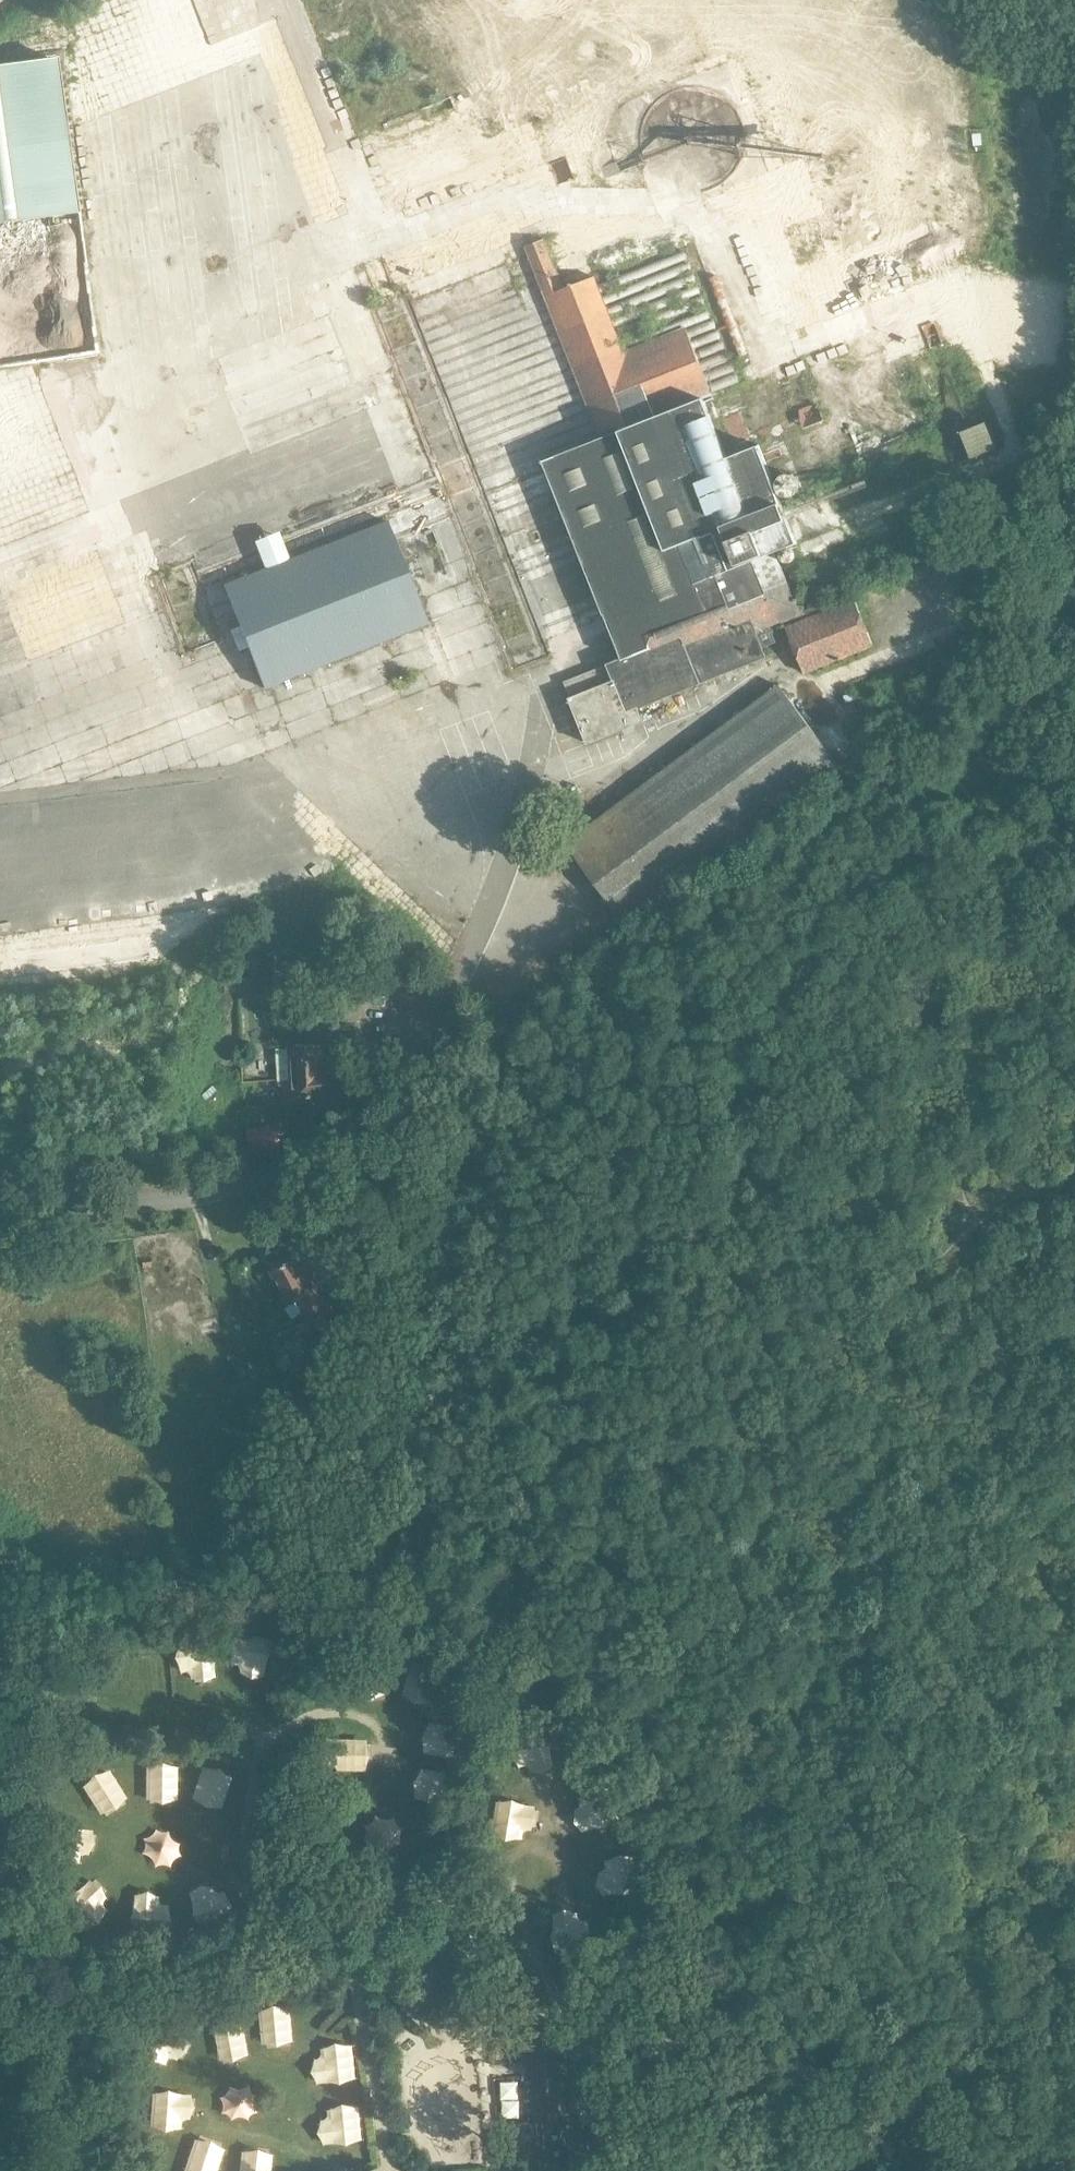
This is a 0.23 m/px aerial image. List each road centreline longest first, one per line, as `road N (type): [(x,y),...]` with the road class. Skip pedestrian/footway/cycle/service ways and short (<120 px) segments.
road 1 (track): [(390,1922),(362,1978),(247,1900),(261,1745),(322,1711),(364,1717),(384,1732),(391,1761)]
road 2 (track): [(538,1839),(390,1922),(395,1892)]
road 3 (track): [(362,1978),(390,2170)]

